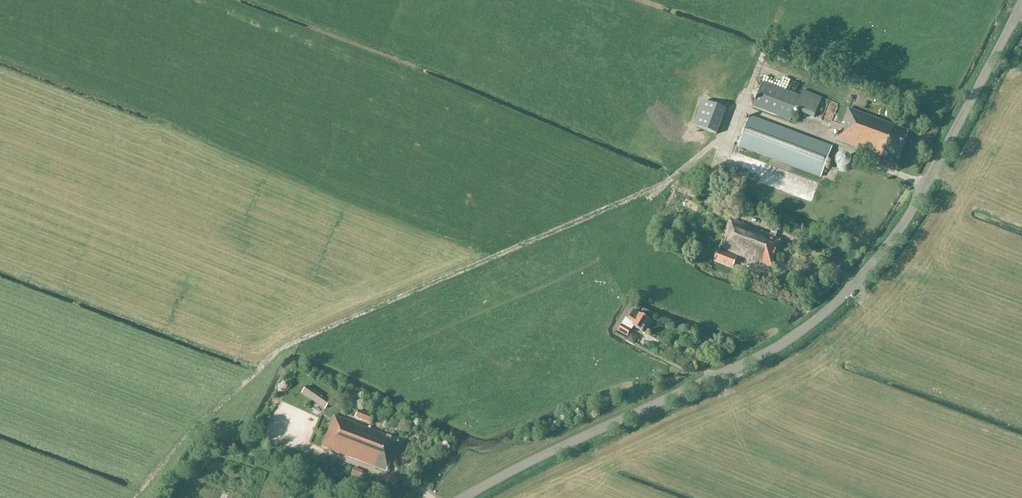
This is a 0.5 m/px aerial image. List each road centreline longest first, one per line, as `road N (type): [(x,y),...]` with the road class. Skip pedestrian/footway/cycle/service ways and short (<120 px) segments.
road 1 (tertiary): [(468,497),(733,377),(811,329),(892,249),(1020,0)]

